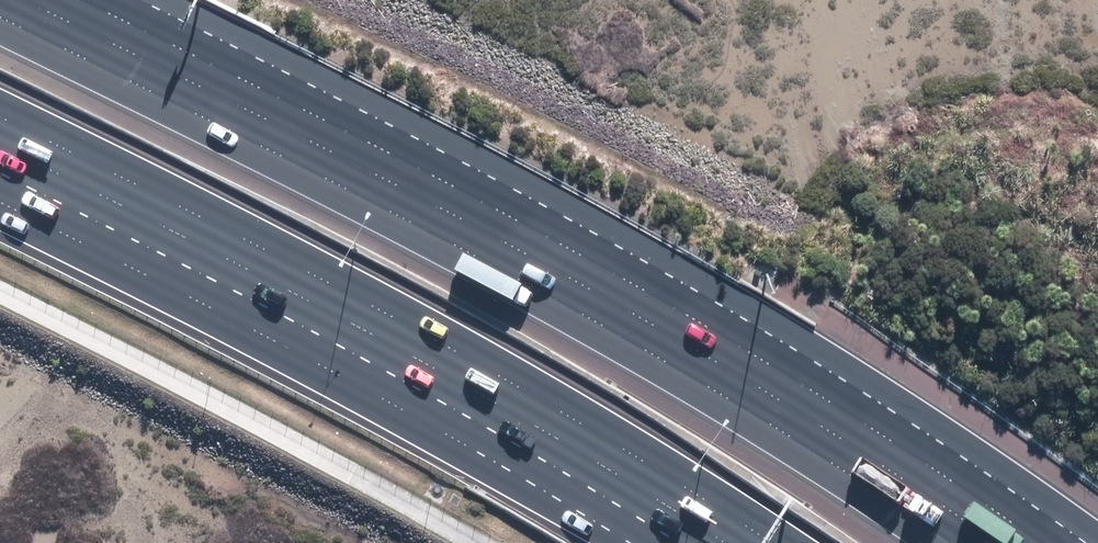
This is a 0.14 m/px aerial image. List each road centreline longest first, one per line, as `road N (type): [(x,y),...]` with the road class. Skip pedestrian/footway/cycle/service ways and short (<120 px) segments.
road 1 (motorway): [(29,0),(601,295),(768,392),(995,542)]
road 2 (motorway): [(717,542),(327,315),(0,152)]

